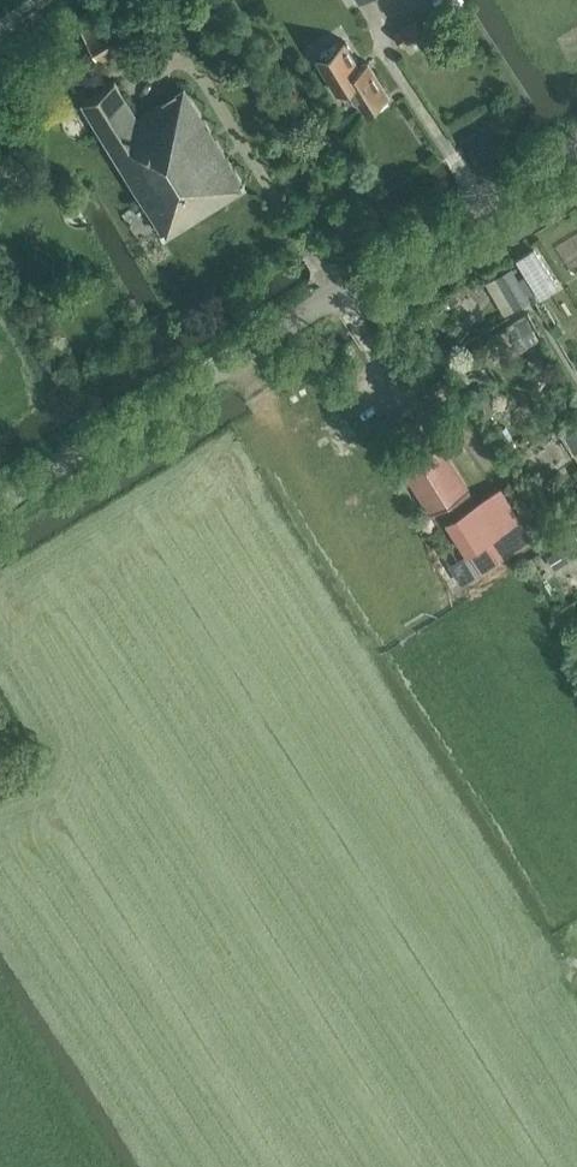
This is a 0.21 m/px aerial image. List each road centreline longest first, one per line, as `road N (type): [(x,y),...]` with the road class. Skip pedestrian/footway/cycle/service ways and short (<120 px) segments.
road 1 (tertiary): [(0,506),(576,146)]

